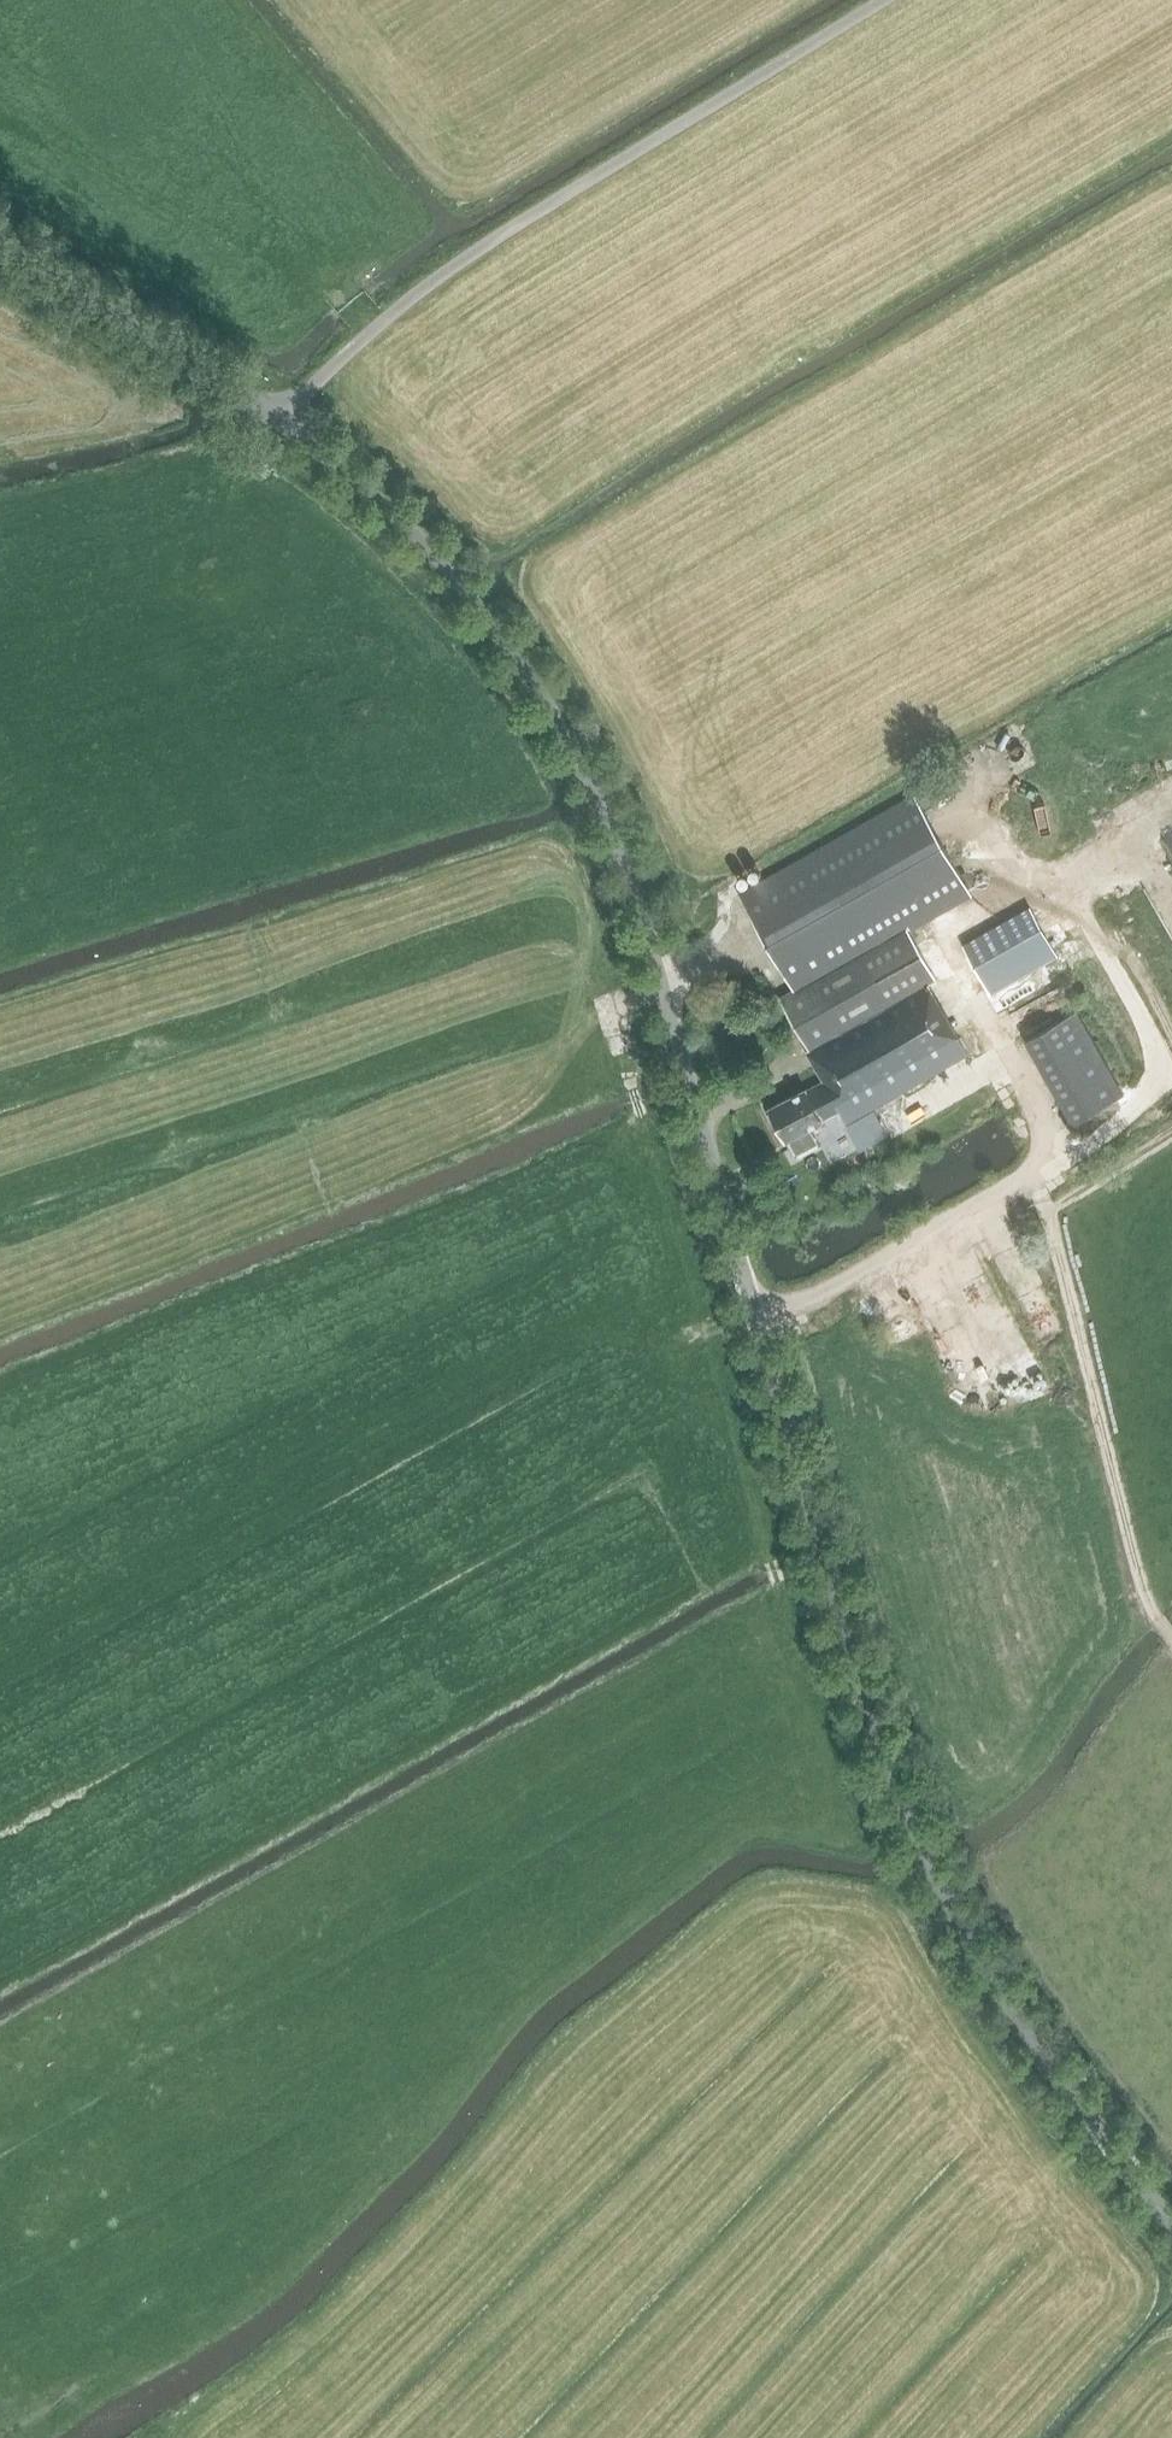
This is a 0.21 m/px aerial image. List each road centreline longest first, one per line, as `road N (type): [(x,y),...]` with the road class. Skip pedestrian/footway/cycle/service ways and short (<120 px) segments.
road 1 (unclassified): [(1171,2225),(1023,2026),(898,1803),(626,855),(533,673),(412,522),(279,404),(0,232)]

